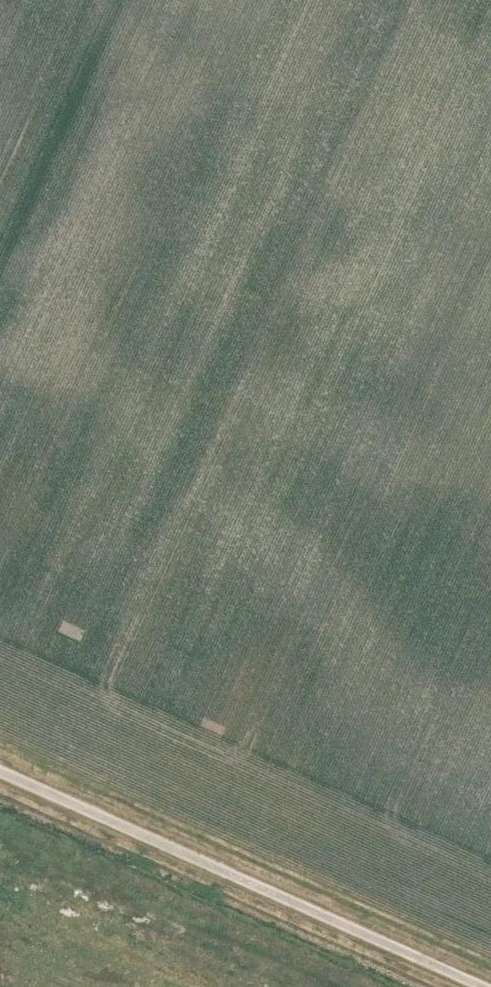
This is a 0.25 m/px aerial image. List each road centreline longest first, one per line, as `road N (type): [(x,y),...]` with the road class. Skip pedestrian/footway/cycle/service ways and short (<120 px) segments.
road 1 (unclassified): [(489,986),(0,769)]

